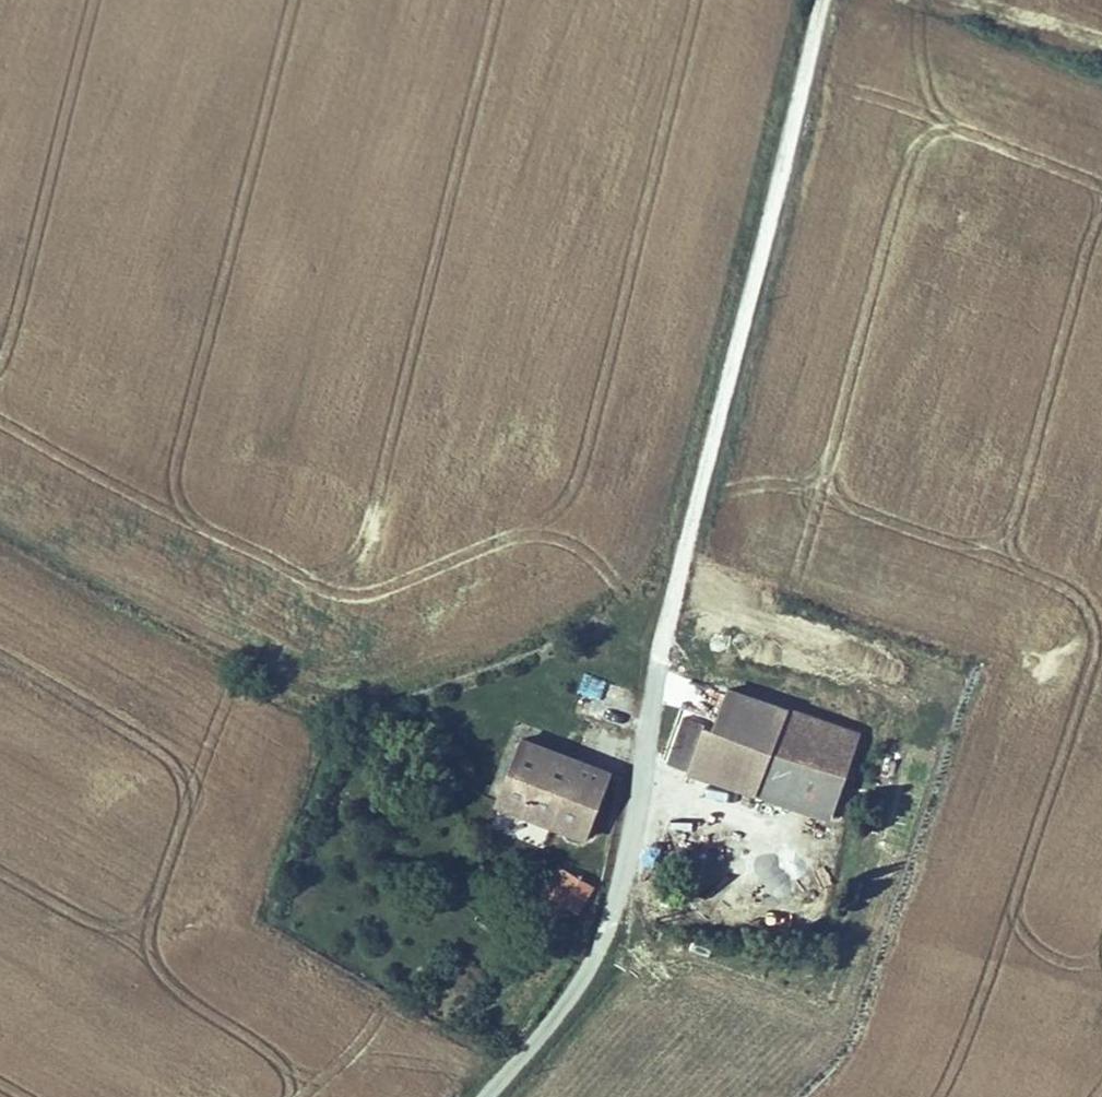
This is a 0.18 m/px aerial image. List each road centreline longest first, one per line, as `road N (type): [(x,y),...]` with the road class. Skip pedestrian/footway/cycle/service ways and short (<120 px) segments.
road 1 (unclassified): [(838,0),(636,952),(532,1096)]

